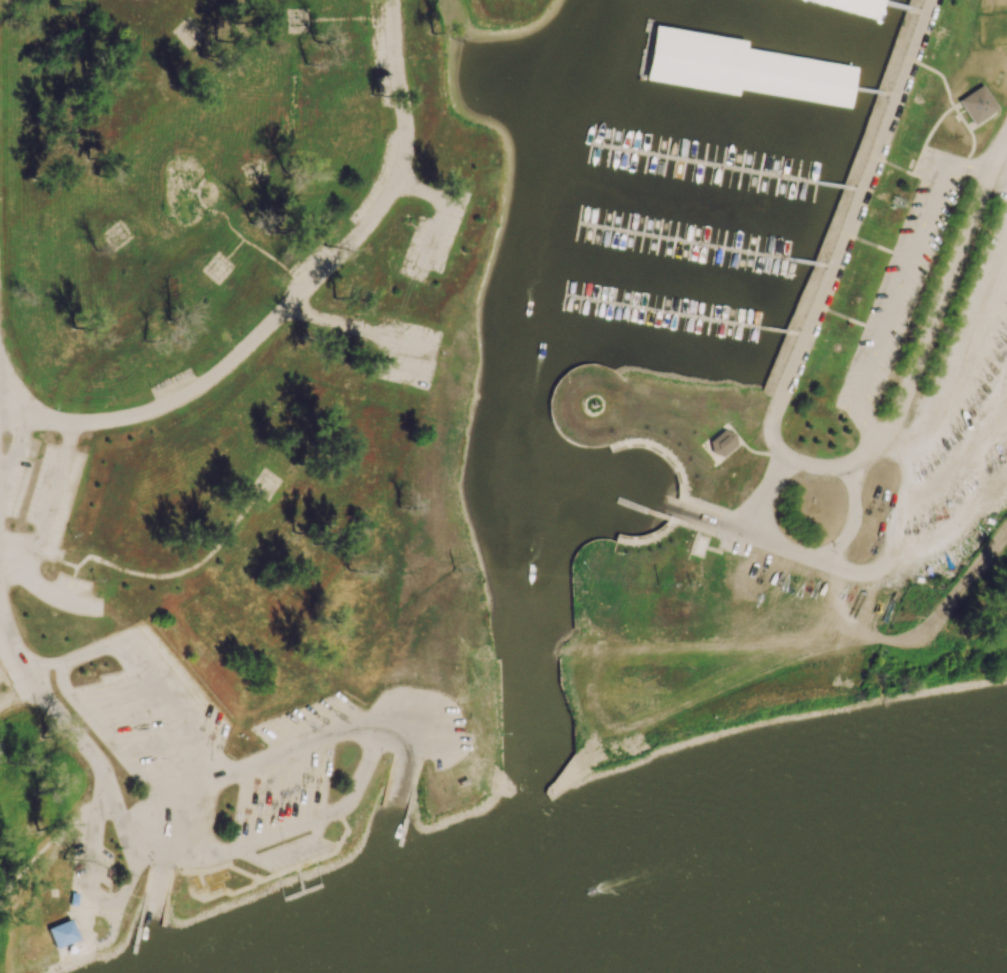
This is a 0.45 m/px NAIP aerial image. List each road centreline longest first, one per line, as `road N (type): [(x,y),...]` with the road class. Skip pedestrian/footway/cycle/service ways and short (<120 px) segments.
road 1 (track): [(778,642),(705,669),(585,766)]
road 2 (track): [(1006,520),(921,627),(900,638),(851,641)]
road 3 (track): [(778,642),(573,652)]

